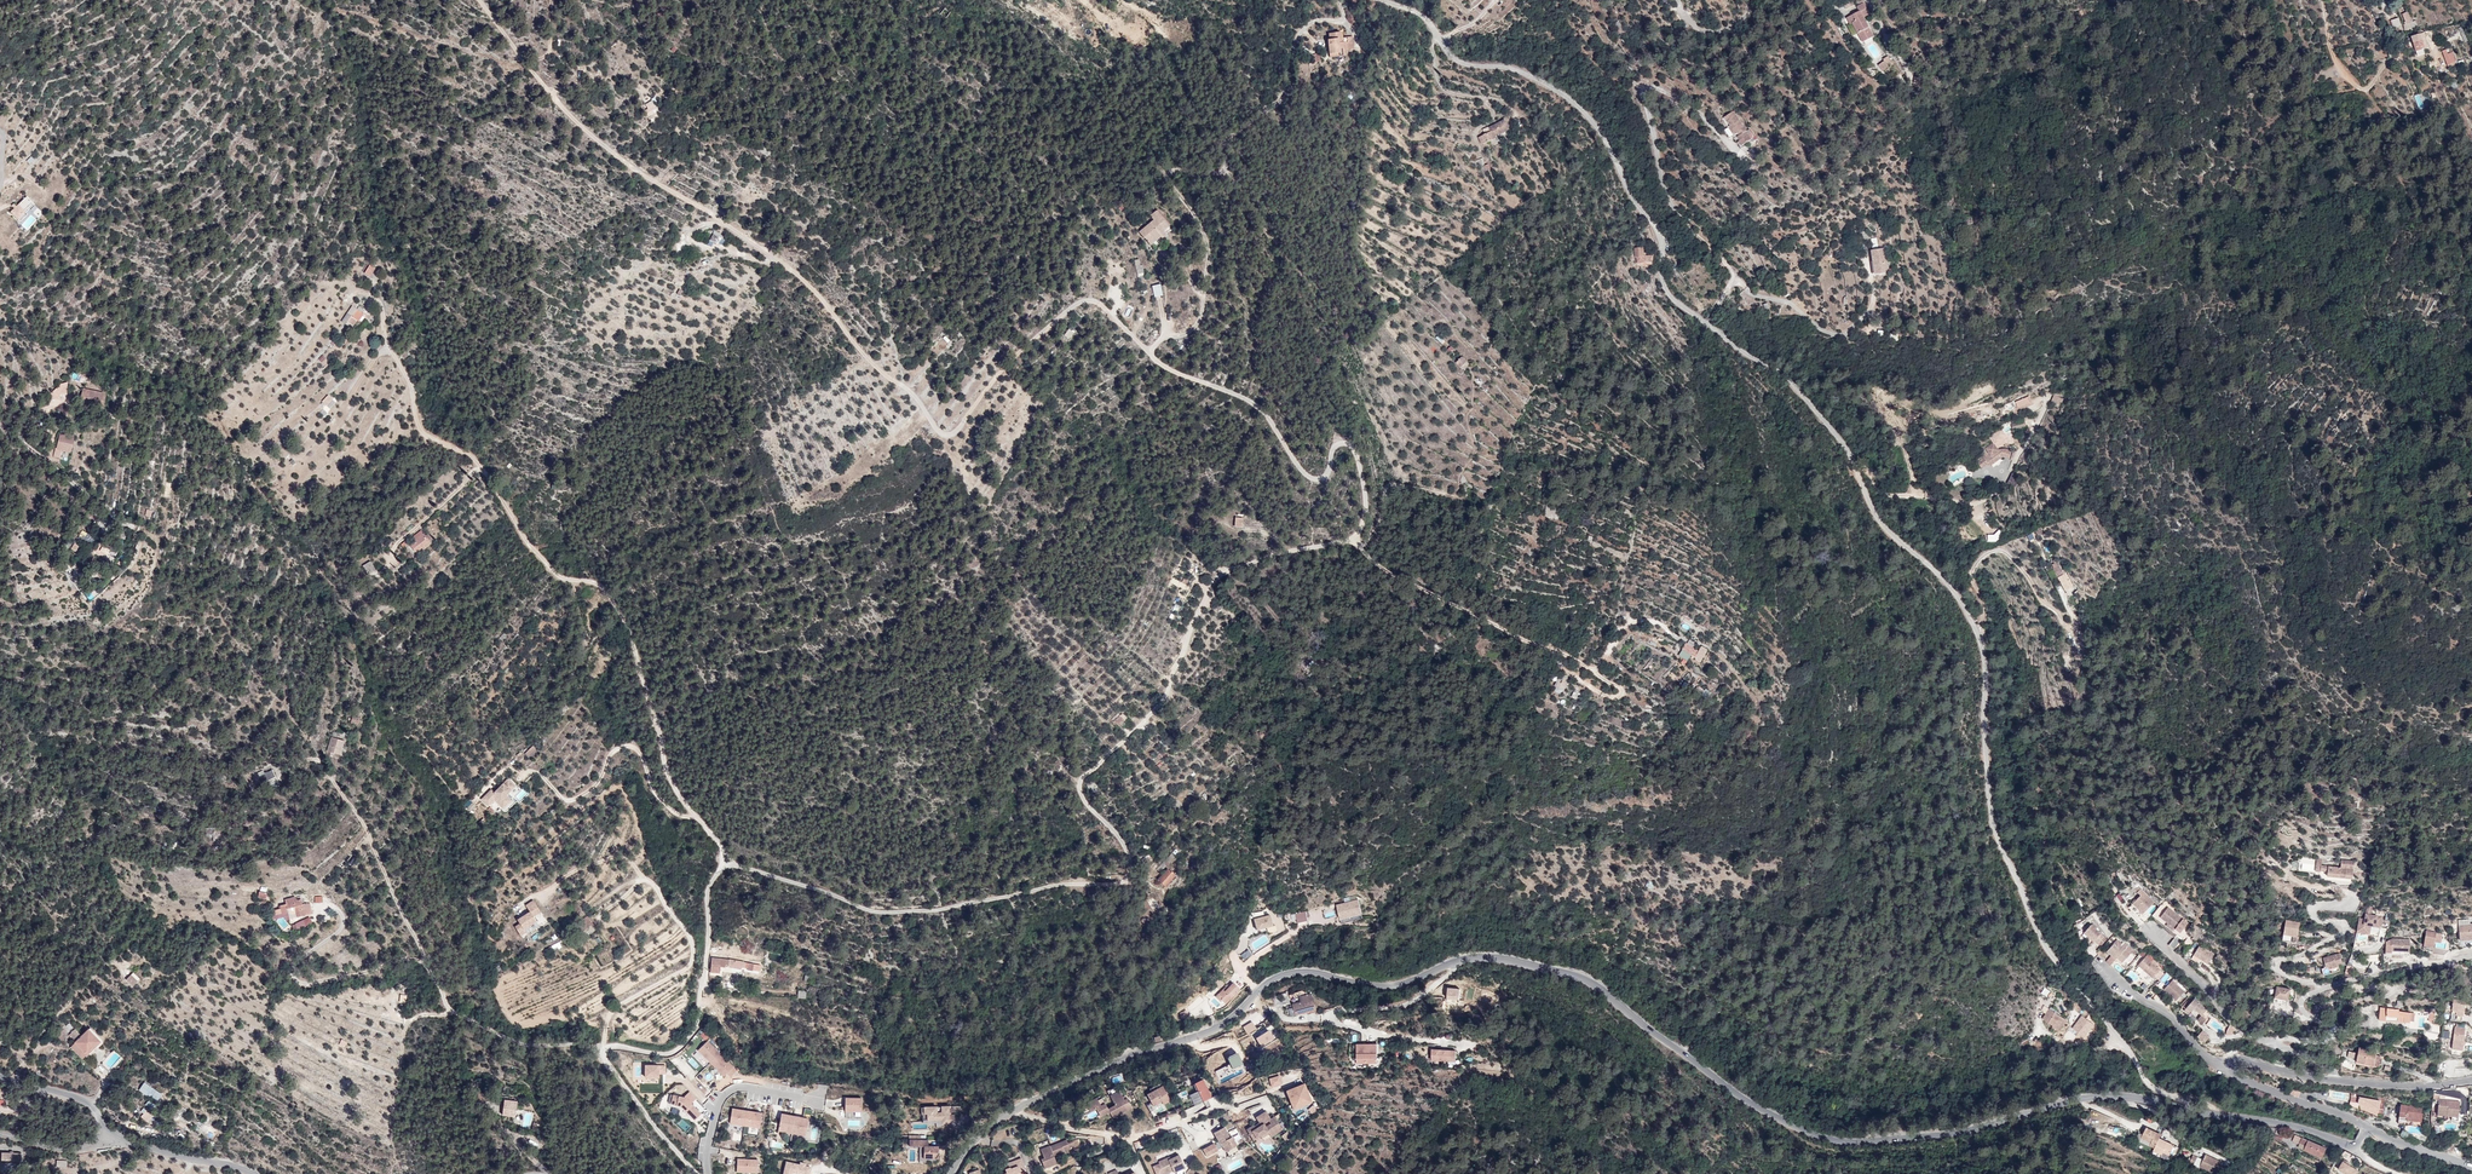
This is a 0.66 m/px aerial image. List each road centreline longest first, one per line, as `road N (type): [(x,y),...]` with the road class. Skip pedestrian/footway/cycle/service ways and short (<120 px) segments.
road 1 (unclassified): [(604,1049),(666,1054),(690,1036),(709,938),(708,890),(729,866),(879,912),(1129,882),(1128,855),(1081,795),(1083,777),(1165,697),(1222,573),(1352,539),(1363,523),(1366,491),(1351,447),(1333,449),(1326,477),(1312,479),(1261,409),(1157,362),(1093,301),(1076,304),(1027,345),(951,434),(940,433),(900,384)]
road 2 (unclassified): [(2219,1116),(2150,1085),(2039,934),(1991,820),(1984,650),(1958,596),(1881,523),(1849,452),(1806,399),(1667,293),(1660,234),(1591,118),(1523,73),(1462,62),(1428,20),(1383,0)]
road 3 (unclassified): [(952,1173),(976,1139),(1010,1113),(1132,1056),(1217,1028),(1272,979),(1312,972),(1396,985),(1481,958),(1578,976),(1746,1100),(1830,1140),(1949,1134),(2100,1096),(2219,1116)]
road 4 (track): [(900,384),(780,259),(634,168),(574,119),(480,0)]
road 5 (unclassified): [(604,1049),(523,1044),(447,1006),(364,823),(329,774)]
road 6 (residential): [(2276,1046),(2284,1038),(2311,1045),(2329,1037),(2301,1006),(2317,990),(2471,957)]
road 7 (residential): [(707,1173),(713,1125),(729,1093),(747,1087),(821,1102)]
road 8 (residential): [(2149,935),(2241,1030),(2276,1046)]
road 9 (residential): [(2098,959),(2225,1067)]
road 10 (unclassified): [(697,1173),(604,1049)]
road 11 (residential): [(2367,1127),(2225,1067)]
road 12 (unclassified): [(105,1136),(253,1173)]
road 13 (track): [(10,1081),(105,964)]
road 14 (residential): [(2328,1080),(2421,1087),(2471,1080)]
road 15 (unclassified): [(2219,1116),(2303,1128),(2354,1151)]
road 16 (unclassified): [(2323,0),(2330,49),(2357,87),(2369,85),(2390,61)]
road 17 (unclassified): [(0,1077),(76,1100),(99,1120),(105,1136)]

